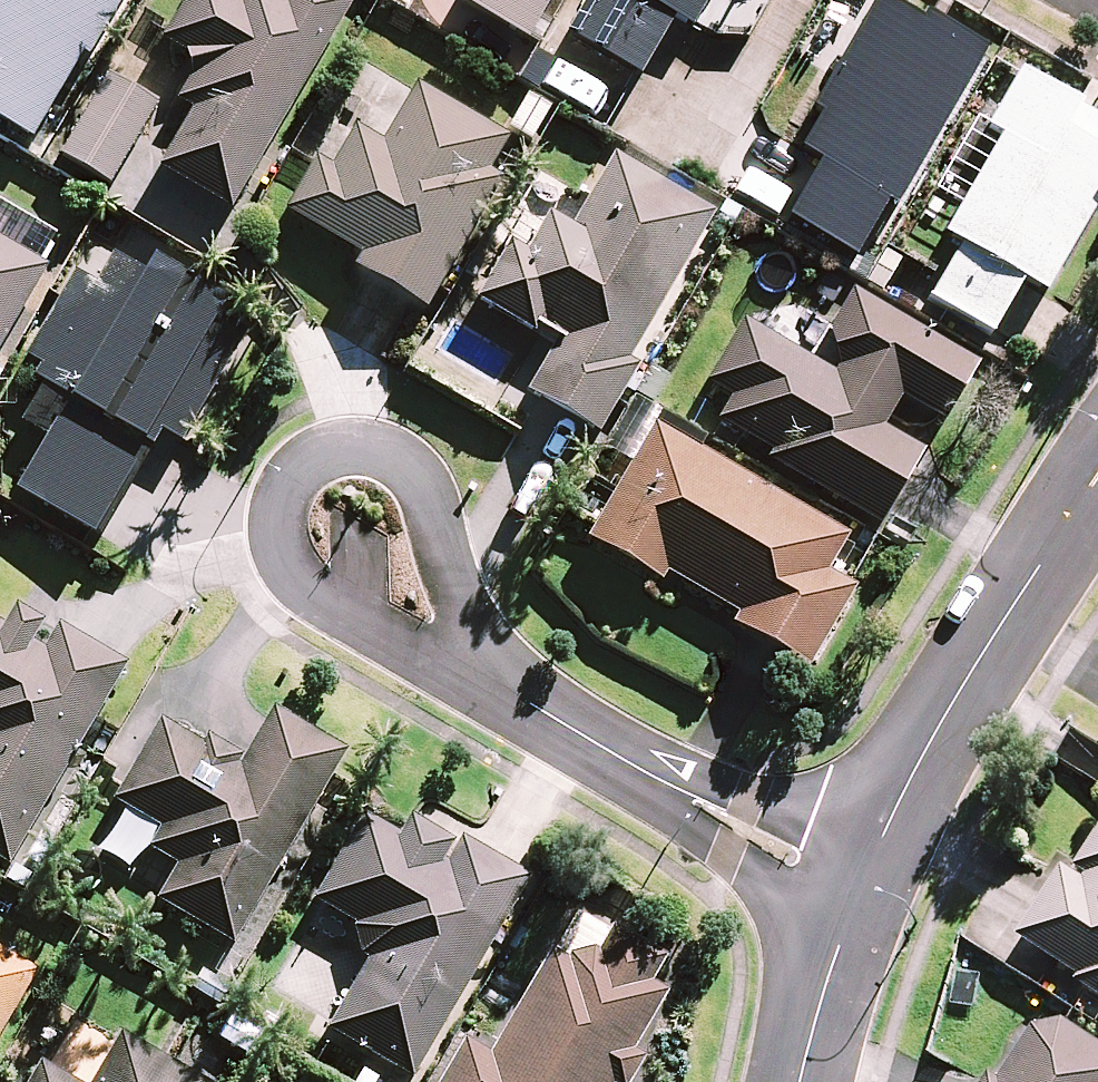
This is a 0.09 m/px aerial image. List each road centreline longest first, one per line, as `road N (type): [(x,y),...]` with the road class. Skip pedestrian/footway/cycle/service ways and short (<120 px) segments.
road 1 (residential): [(850,899),(913,773),(1097,478)]
road 2 (residential): [(477,662),(339,610),(296,563),(272,502),(274,485),(307,457),(348,448),(419,498)]
road 3 (residential): [(477,662),(850,899)]
road 4 (residential): [(799,1081),(850,899)]
road 5 (residential): [(419,498),(477,662)]

